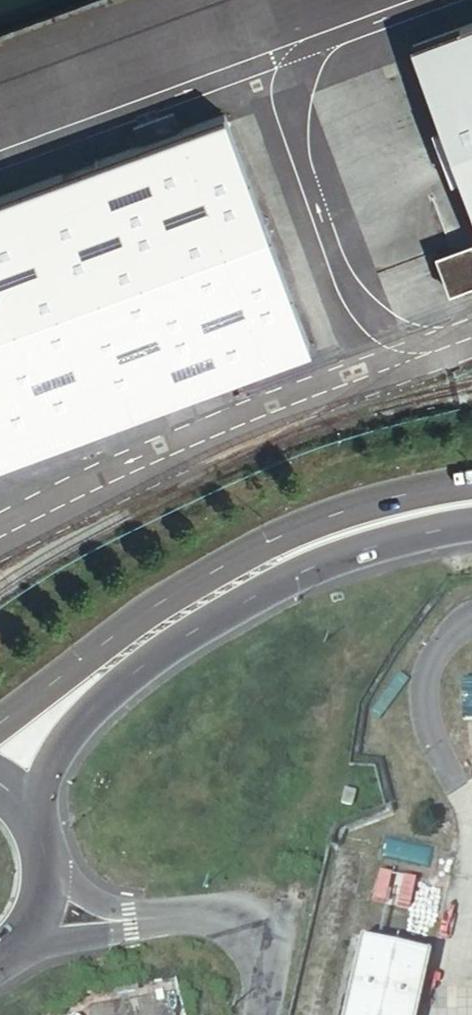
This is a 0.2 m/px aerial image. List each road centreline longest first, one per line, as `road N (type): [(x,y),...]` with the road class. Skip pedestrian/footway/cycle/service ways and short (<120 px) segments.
road 1 (secondary): [(34,816),(57,748),(76,721),(172,636),(326,560),(471,524)]
road 2 (secondary): [(471,479),(345,506),(222,561),(0,722)]
road 3 (unclassified): [(134,922),(204,916),(252,932),(270,963),(259,1014)]

